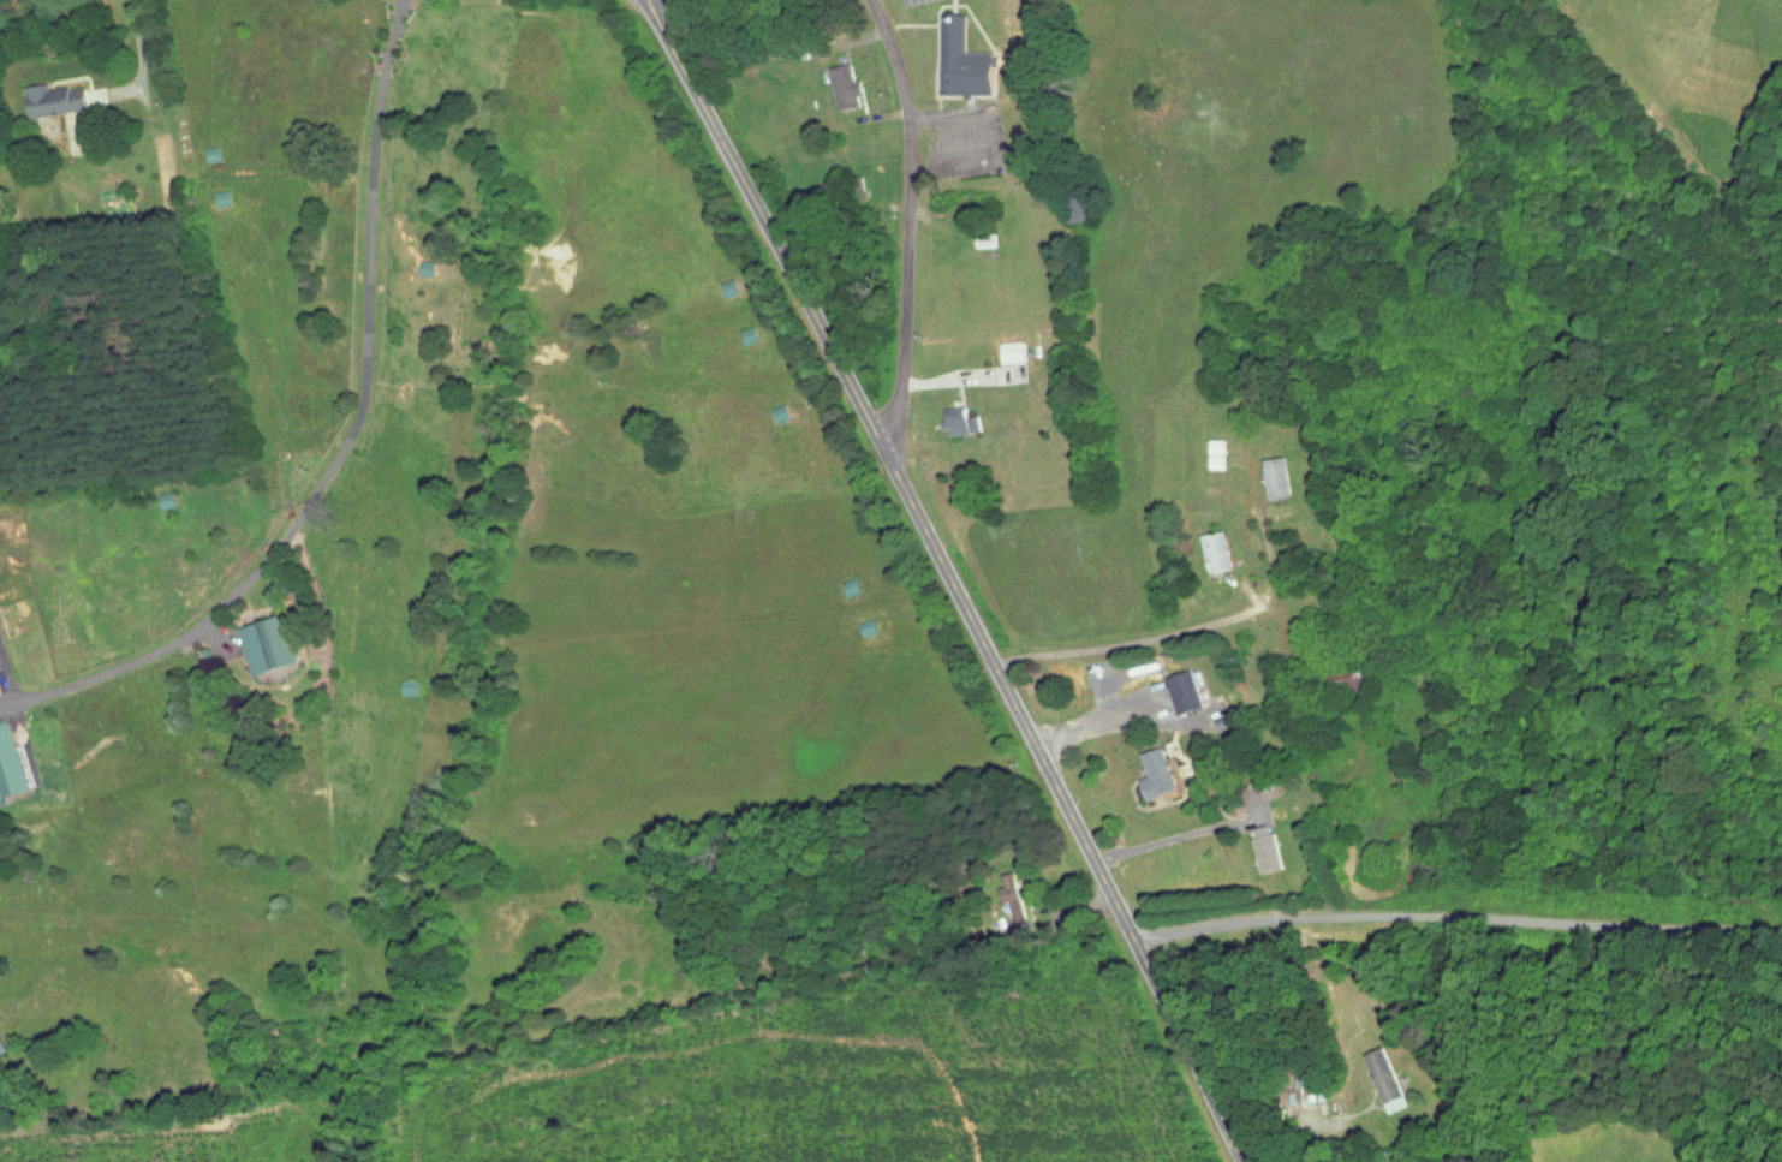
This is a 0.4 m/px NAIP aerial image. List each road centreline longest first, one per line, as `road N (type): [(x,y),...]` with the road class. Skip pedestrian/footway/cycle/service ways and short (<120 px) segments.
road 1 (residential): [(1241,1161),(1136,935),(650,0)]
road 2 (residential): [(1781,933),(1317,918),(1136,935)]
road 3 (residential): [(892,459),(906,371),(913,155),(906,91),(868,0)]

